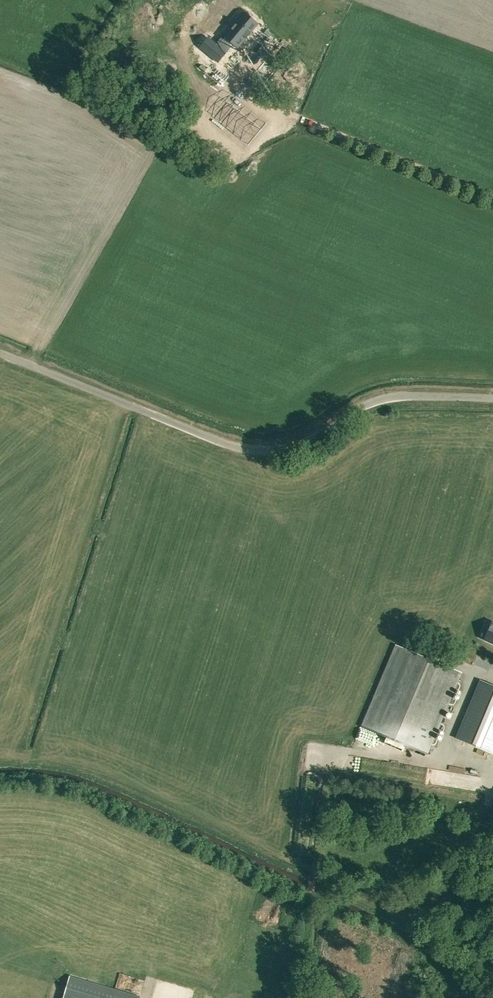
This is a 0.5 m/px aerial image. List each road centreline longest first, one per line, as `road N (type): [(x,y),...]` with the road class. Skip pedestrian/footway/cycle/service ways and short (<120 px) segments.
road 1 (unclassified): [(492,399),(391,399),(314,442),(259,450),(228,445),(0,353)]

